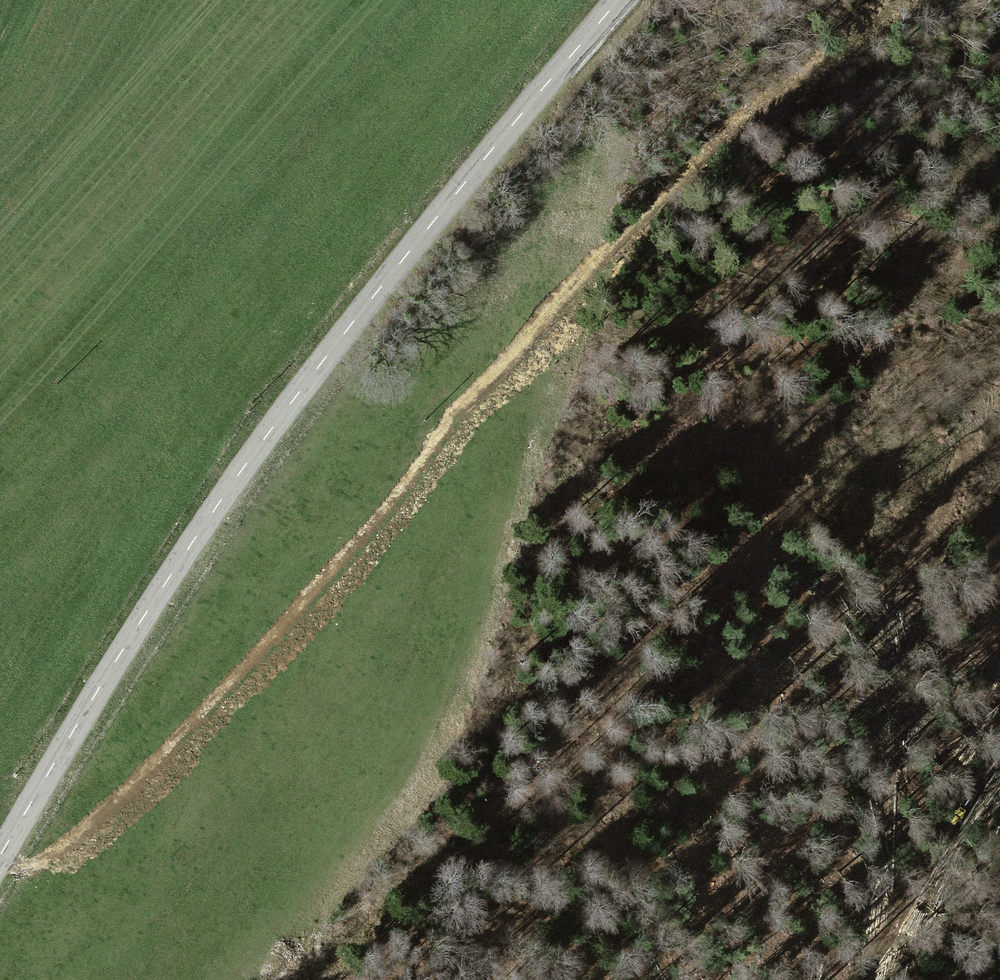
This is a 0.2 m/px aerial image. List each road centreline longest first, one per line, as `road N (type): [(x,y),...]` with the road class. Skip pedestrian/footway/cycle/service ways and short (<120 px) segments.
road 1 (track): [(0,866),(50,856),(215,704),(321,588),(462,412),(626,233),(707,152),(892,0)]
road 2 (secondary): [(0,855),(238,475),(435,219),(619,0)]
road 3 (track): [(869,961),(888,866),(889,739),(905,592),(999,384)]
road 4 (track): [(857,979),(999,738)]

